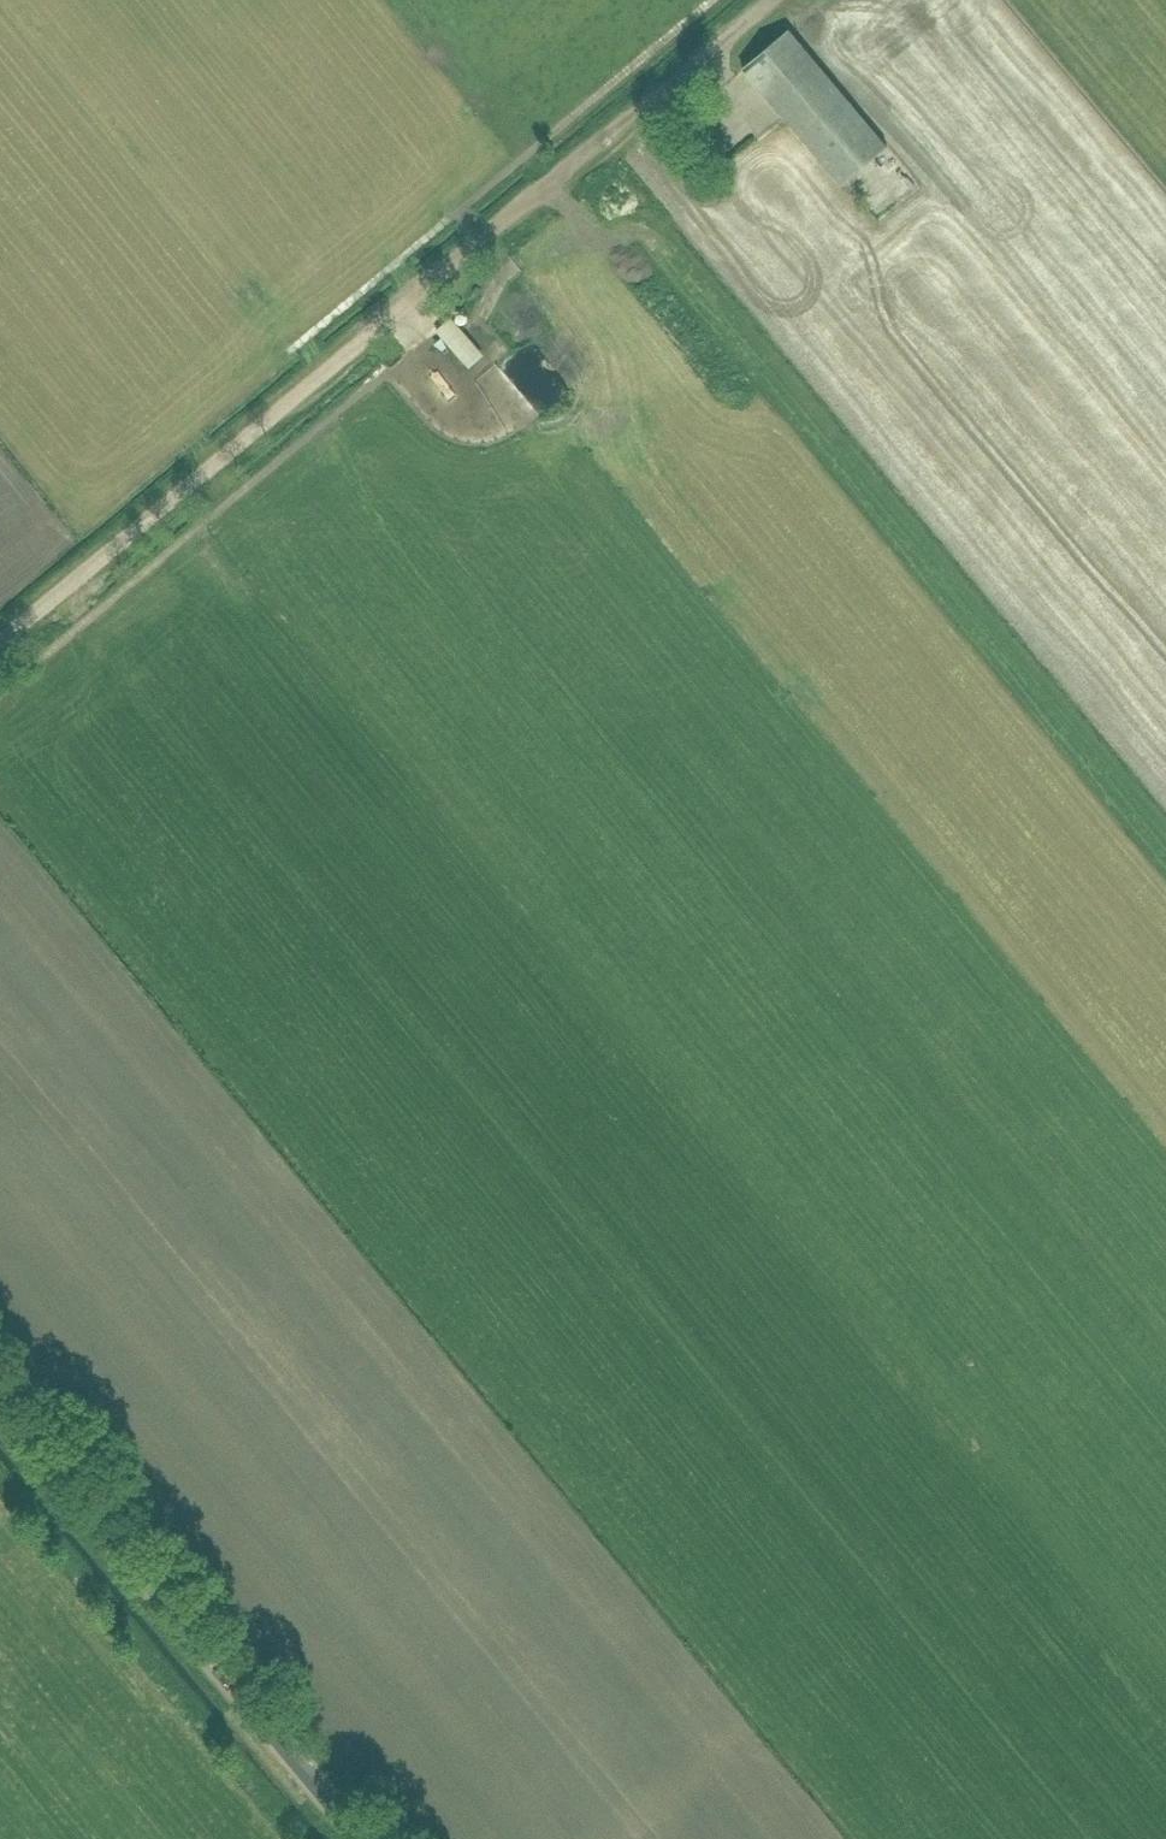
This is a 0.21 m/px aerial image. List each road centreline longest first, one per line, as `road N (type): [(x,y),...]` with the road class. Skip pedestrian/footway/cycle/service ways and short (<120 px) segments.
road 1 (track): [(0,647),(777,0)]
road 2 (unclassified): [(360,1838),(0,1405)]

